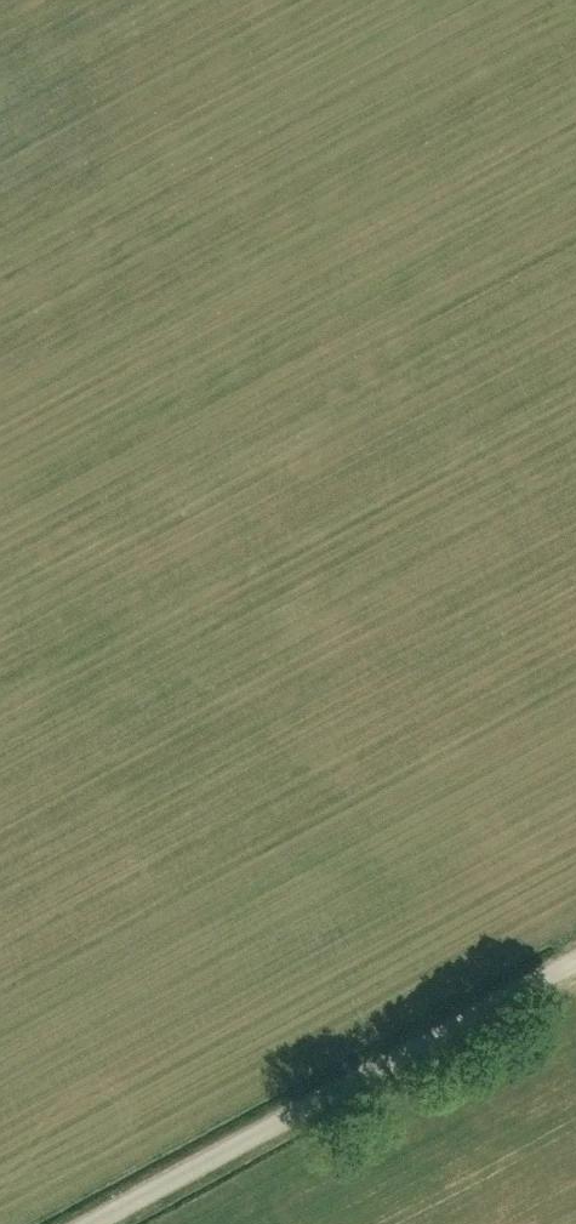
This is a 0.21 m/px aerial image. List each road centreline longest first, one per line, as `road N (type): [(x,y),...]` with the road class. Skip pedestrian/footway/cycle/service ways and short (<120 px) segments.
road 1 (unclassified): [(84,1223),(575,956)]

